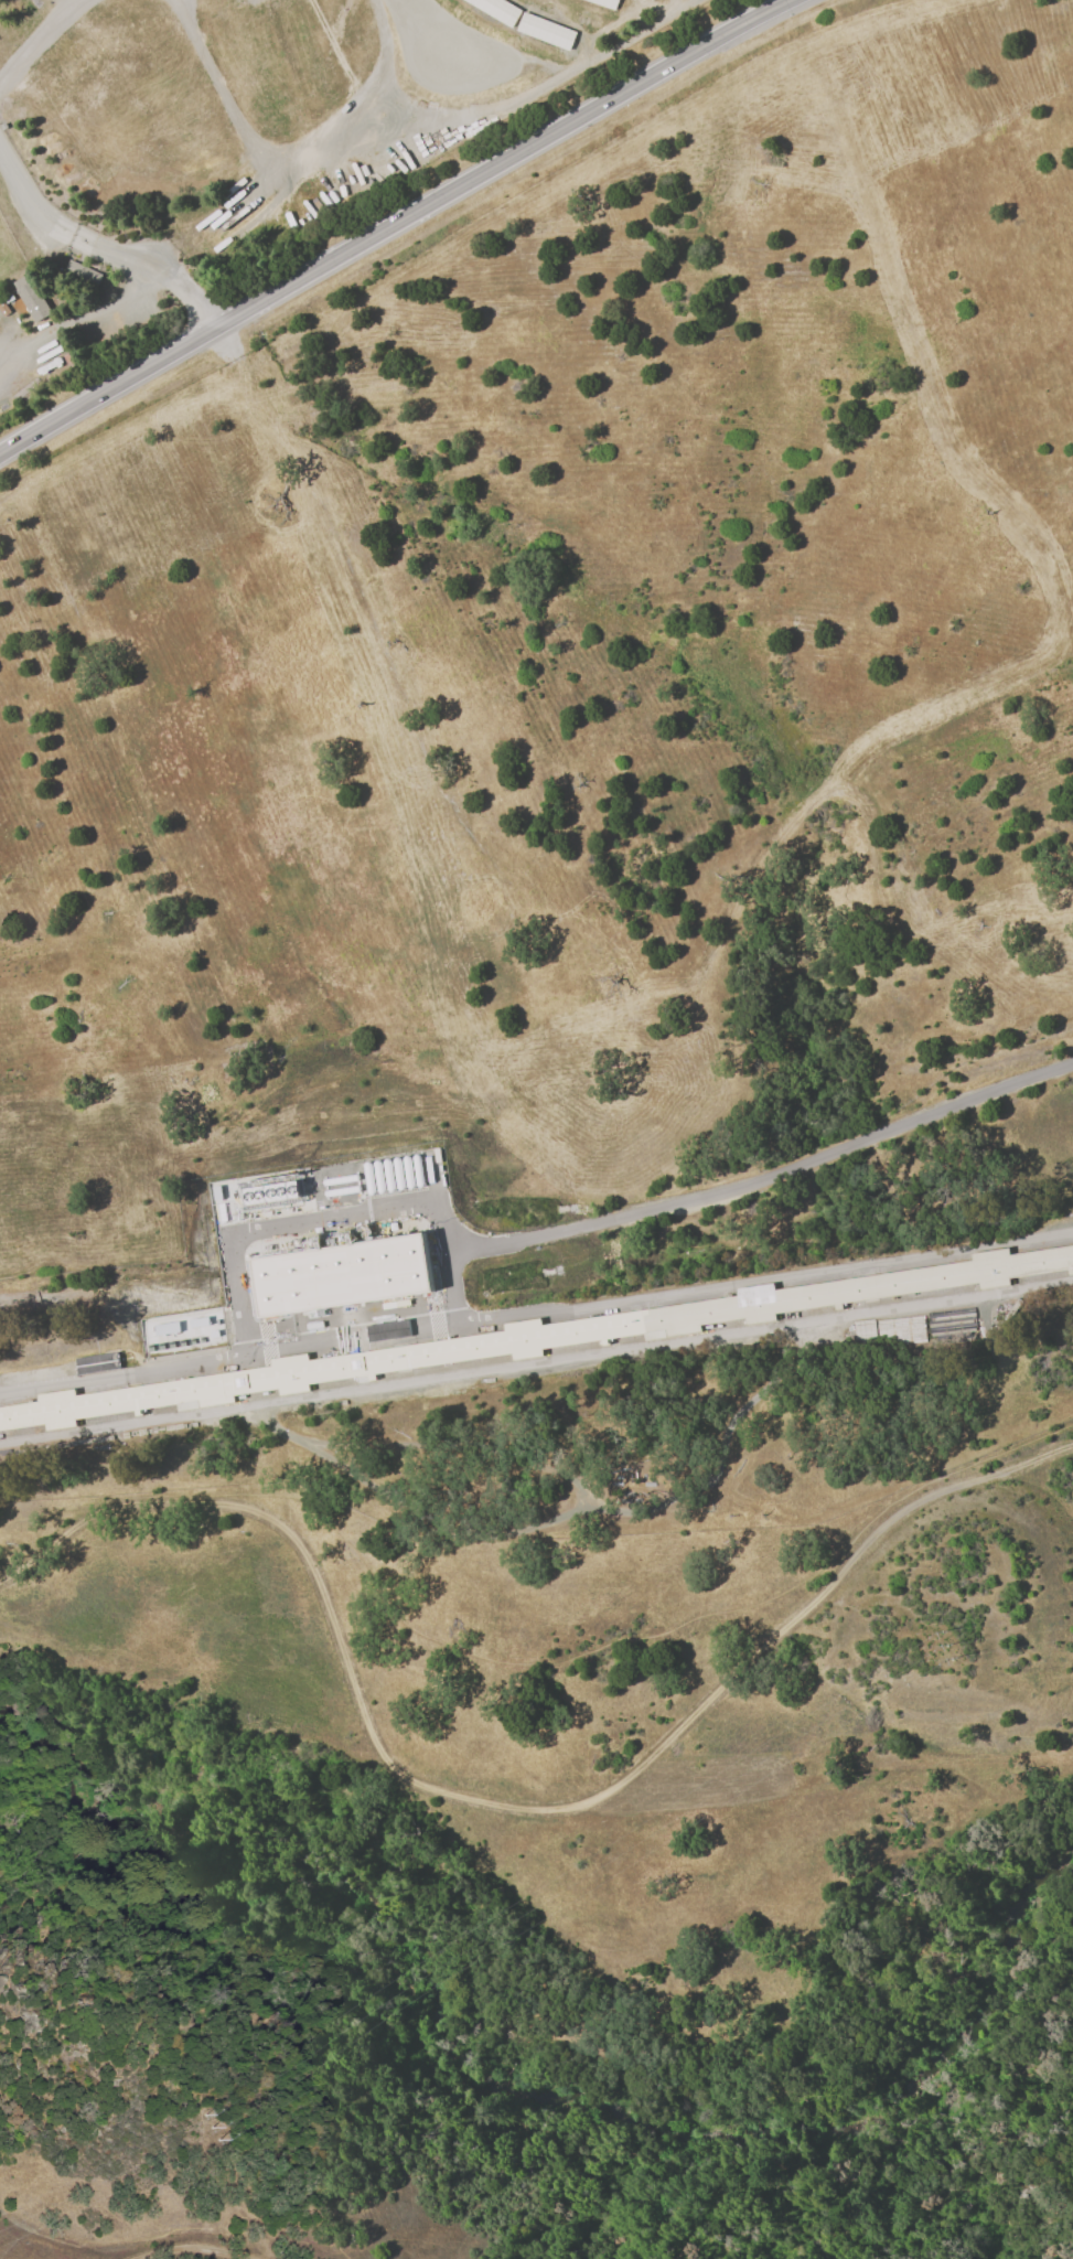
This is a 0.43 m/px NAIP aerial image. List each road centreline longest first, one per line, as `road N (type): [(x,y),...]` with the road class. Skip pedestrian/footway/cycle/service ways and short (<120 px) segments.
road 1 (track): [(1072,1444),(886,1521),(819,1596),(618,1786),(583,1805),(537,1812),(408,1780),(384,1763),(315,1578),(273,1520),(218,1507),(124,1510),(0,1578)]
road 2 (secondary): [(797,0),(0,448)]

